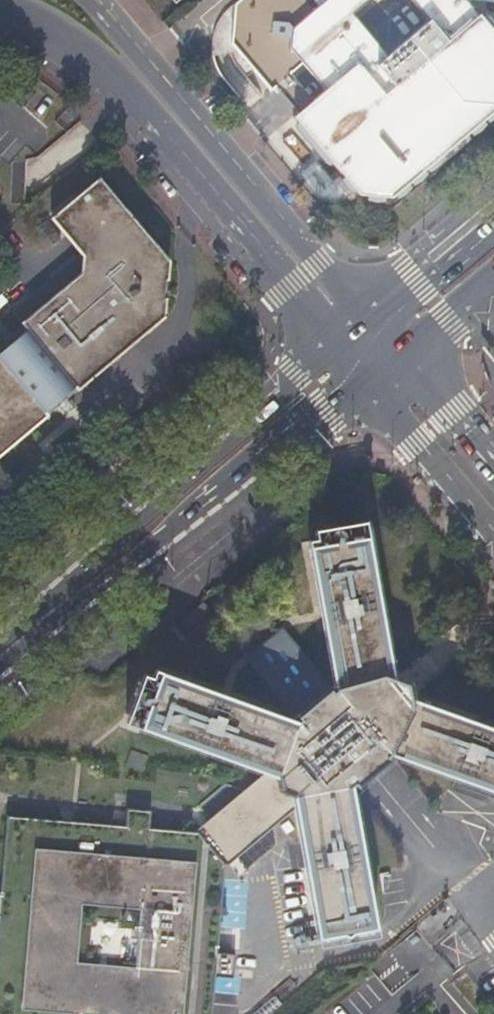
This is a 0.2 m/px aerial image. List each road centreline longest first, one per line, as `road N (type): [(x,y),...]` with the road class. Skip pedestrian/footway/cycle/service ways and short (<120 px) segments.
road 1 (tertiary): [(0,9),(53,37),(122,96),(335,351)]
road 2 (secondary): [(0,675),(360,381)]
road 3 (secondary): [(335,351),(294,377),(0,636)]
road 4 (tertiary): [(370,321),(92,0)]
road 5 (tertiary): [(360,381),(493,537)]
road 6 (secondary): [(493,217),(370,321)]
road 7 (tertiary): [(493,463),(397,352)]
road 8 (secondary): [(397,352),(493,276)]

